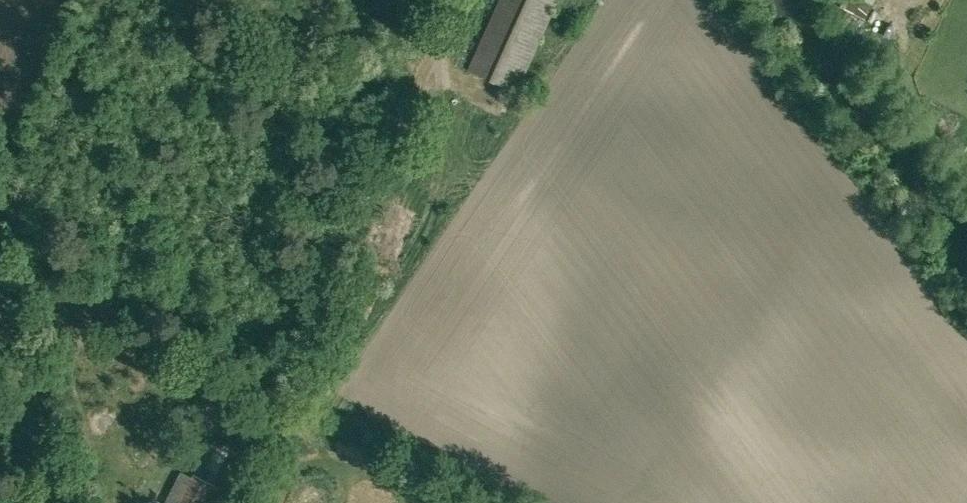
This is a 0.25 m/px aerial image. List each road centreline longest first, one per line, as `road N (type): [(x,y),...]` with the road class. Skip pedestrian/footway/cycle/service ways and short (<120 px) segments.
road 1 (unclassified): [(55,502),(0,287)]

